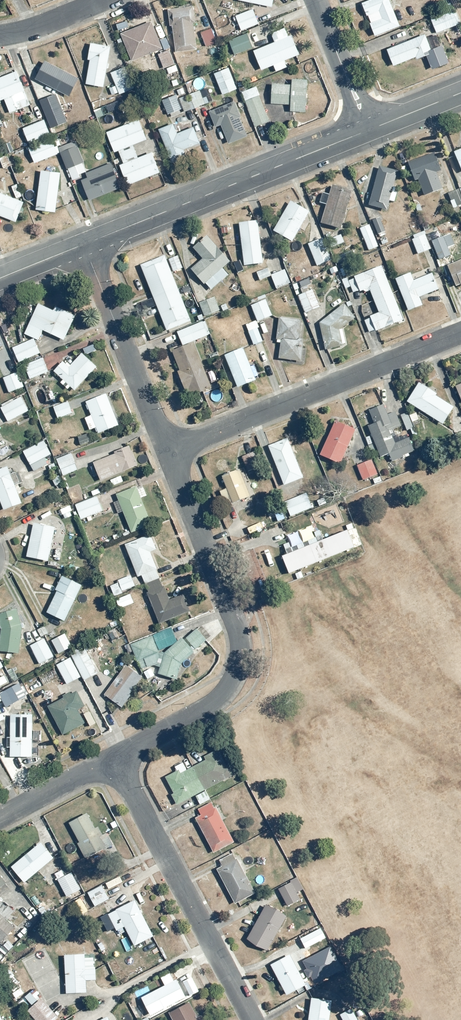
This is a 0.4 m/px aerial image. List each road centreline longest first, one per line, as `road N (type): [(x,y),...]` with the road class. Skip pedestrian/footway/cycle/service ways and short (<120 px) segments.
road 1 (residential): [(114,758),(203,710),(234,678),(240,655),(232,607),(169,451)]
road 2 (residential): [(169,451),(460,333)]
road 3 (tertiary): [(368,130),(84,244)]
road 4 (residential): [(114,758),(251,1019)]
road 5 (residential): [(169,451),(84,244)]
road 6 (residential): [(315,0),(368,130)]
road 7 (residential): [(0,818),(114,758)]

